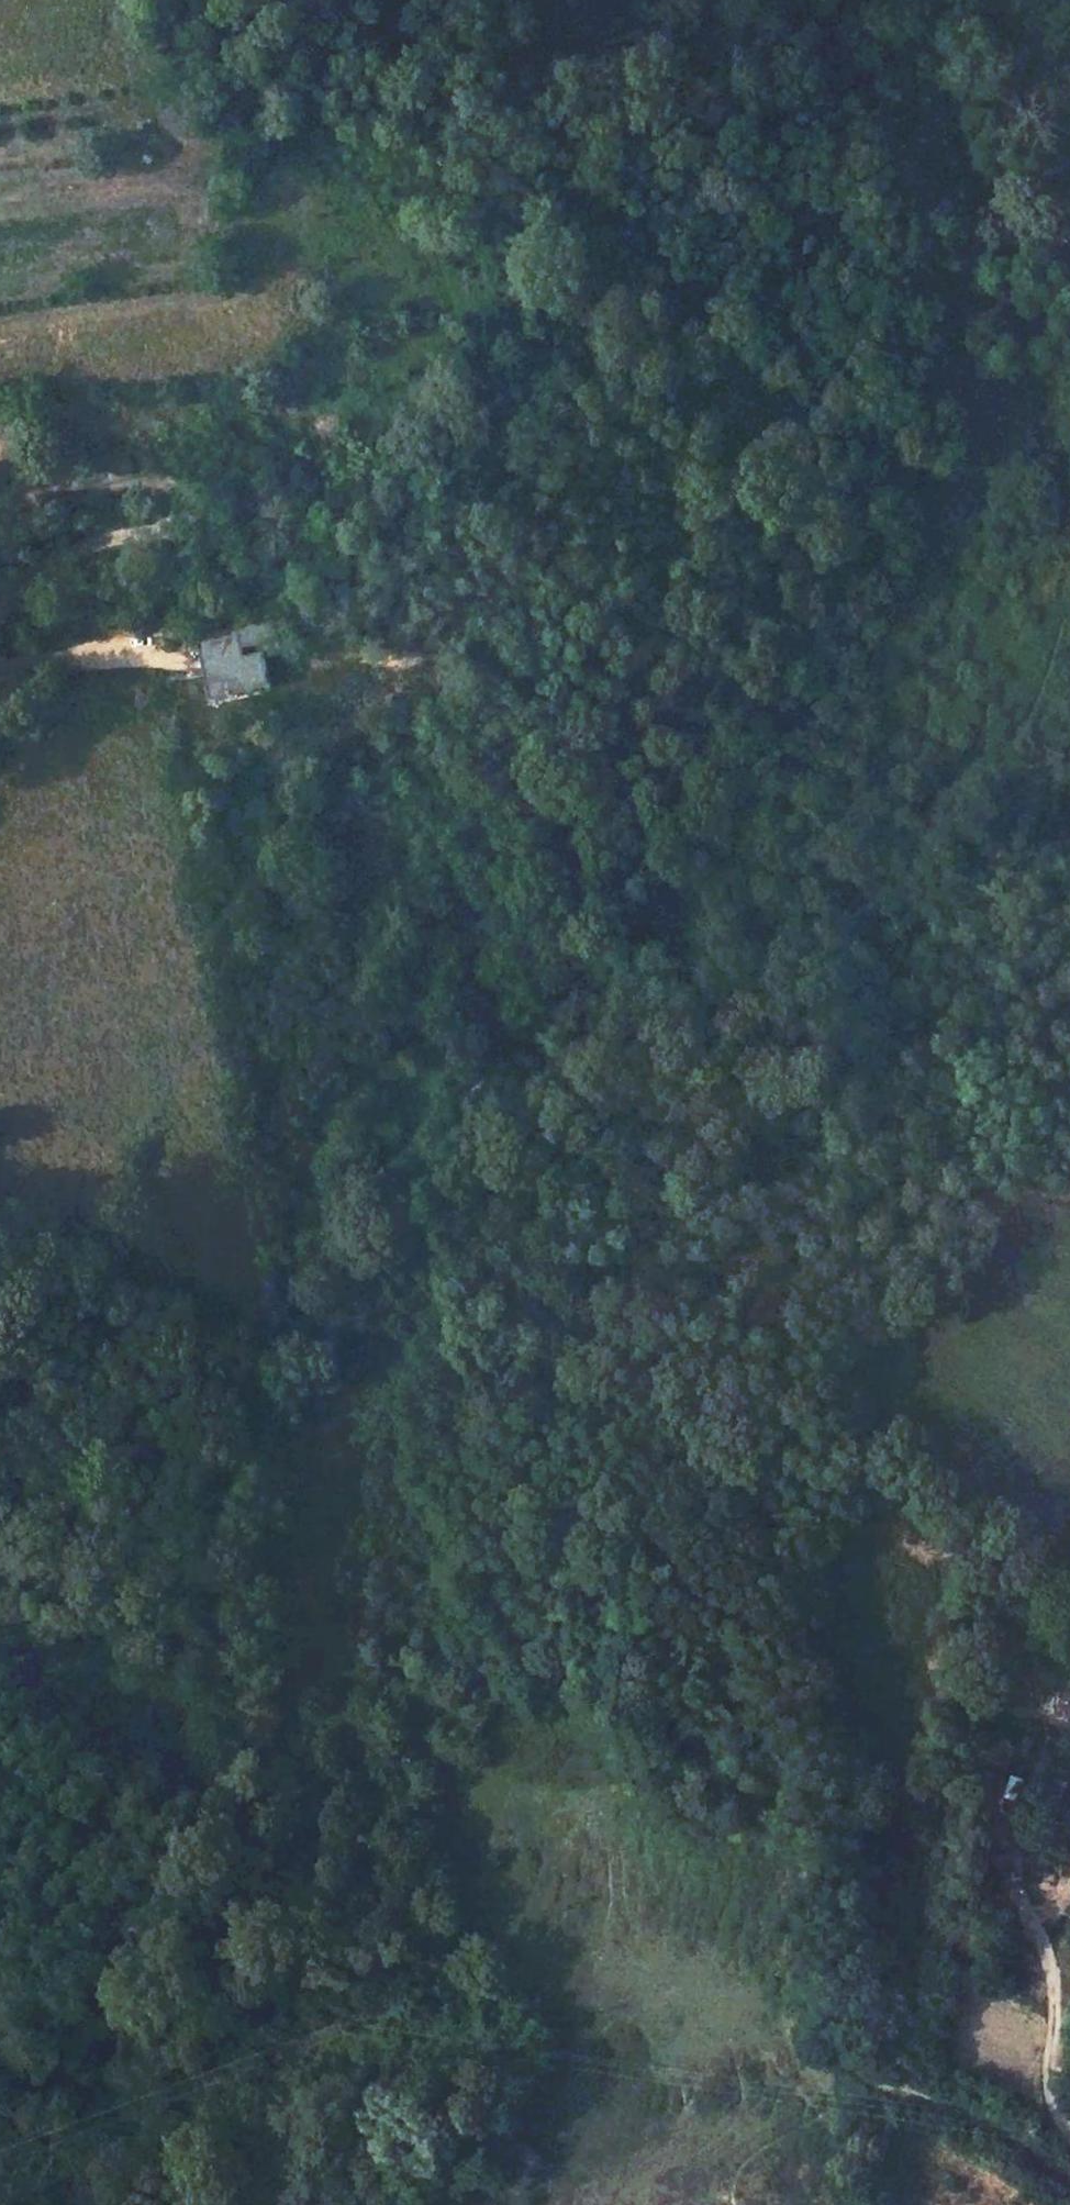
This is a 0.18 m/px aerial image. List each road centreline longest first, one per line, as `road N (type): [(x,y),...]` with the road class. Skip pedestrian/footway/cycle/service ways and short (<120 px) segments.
road 1 (track): [(1068,2134),(1050,2075),(1053,1976),(1015,1896),(1019,1828),(1069,1739)]
road 2 (track): [(871,2048),(1069,2139)]

